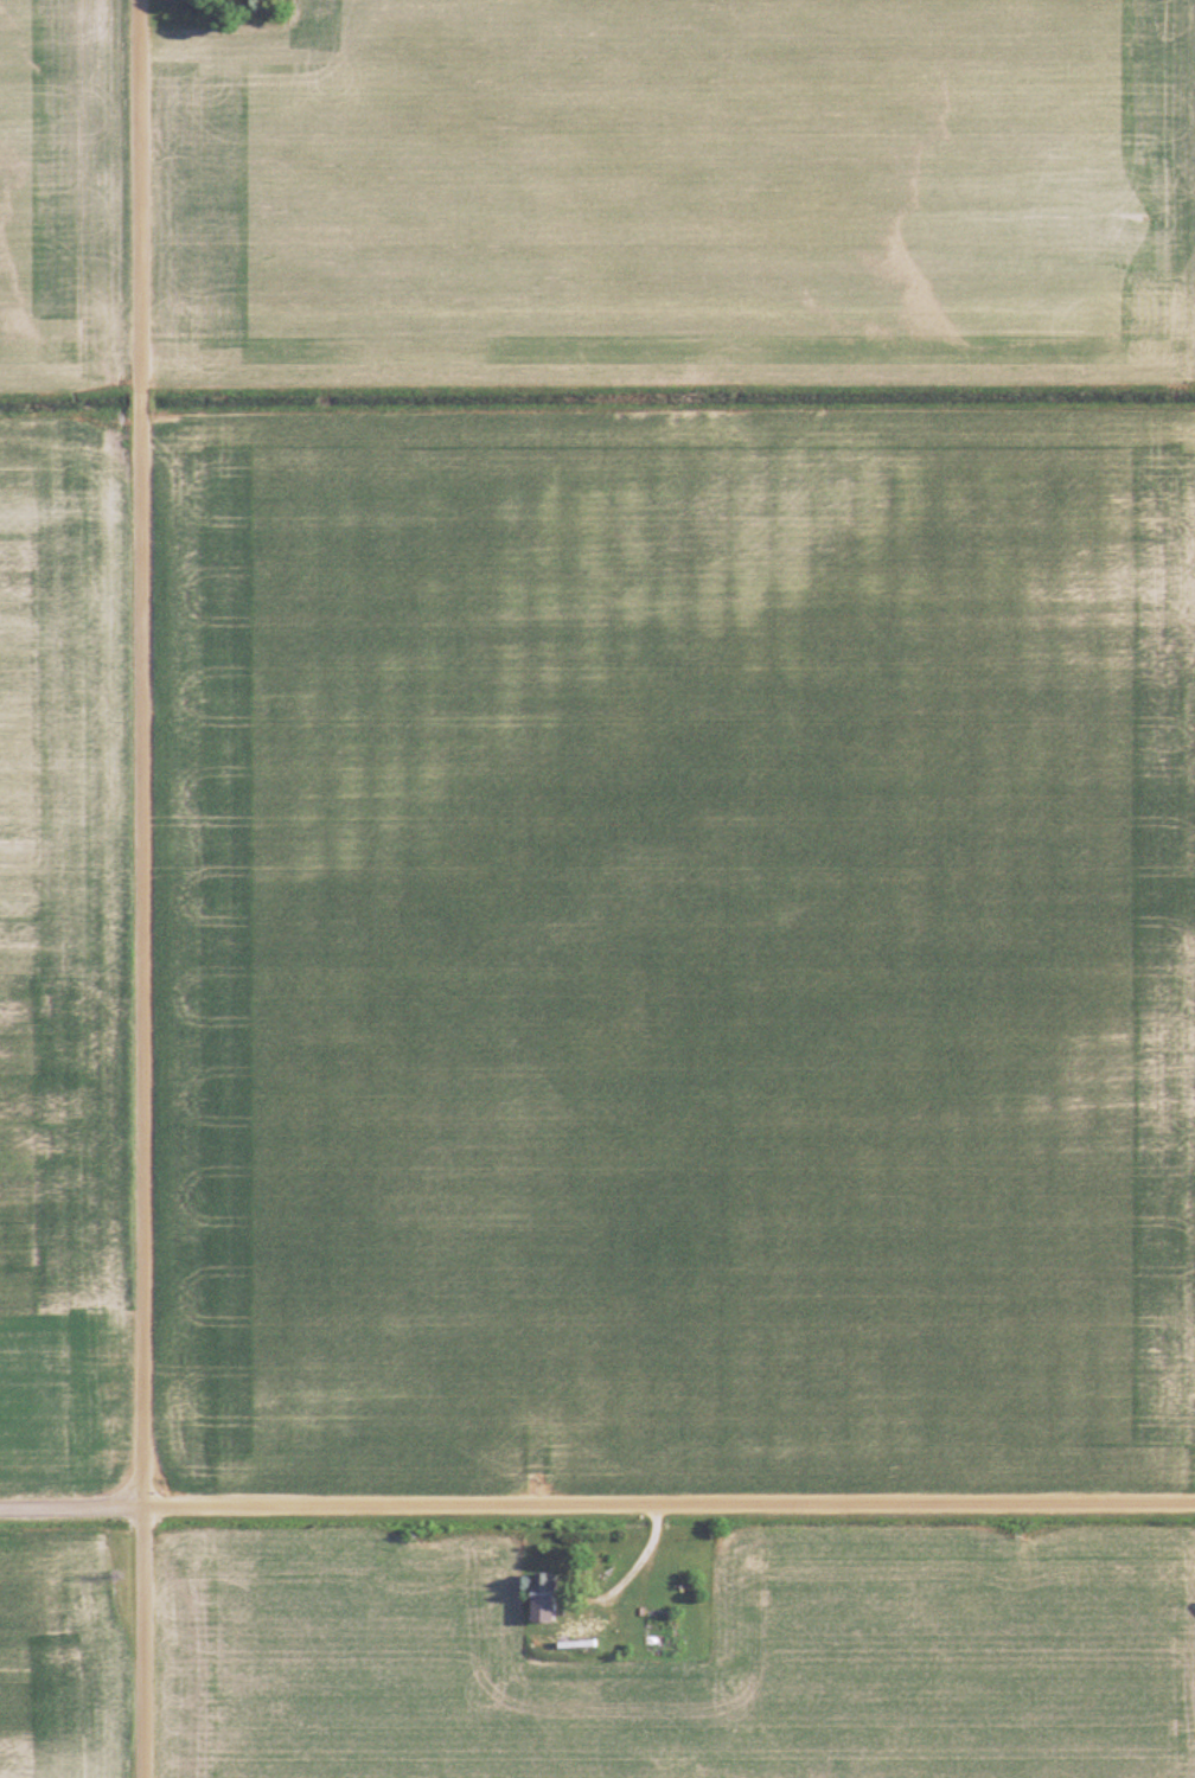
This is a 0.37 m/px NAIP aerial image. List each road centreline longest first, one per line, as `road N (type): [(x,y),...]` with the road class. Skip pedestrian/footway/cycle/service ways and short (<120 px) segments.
road 1 (residential): [(143,1777),(139,0)]
road 2 (residential): [(0,1511),(1194,1508)]

